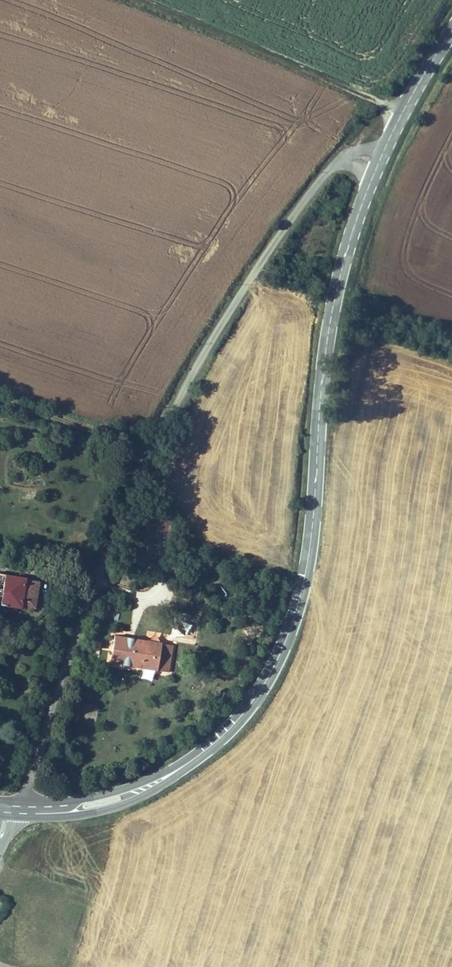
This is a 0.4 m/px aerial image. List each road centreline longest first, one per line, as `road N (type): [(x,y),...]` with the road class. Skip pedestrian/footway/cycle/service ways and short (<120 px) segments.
road 1 (unclassified): [(25,802),(100,567),(154,450),(224,320),(333,166)]
road 2 (tertiary): [(187,764),(251,705),(292,623),(308,557),(335,295),(373,173)]
road 3 (track): [(138,0),(402,112)]
road 4 (tertiary): [(23,817),(115,807),(187,764)]
road 5 (tertiary): [(187,764),(110,794),(25,802)]
road 6 (track): [(154,450),(0,399)]
road 7 (tertiary): [(383,152),(451,29)]

